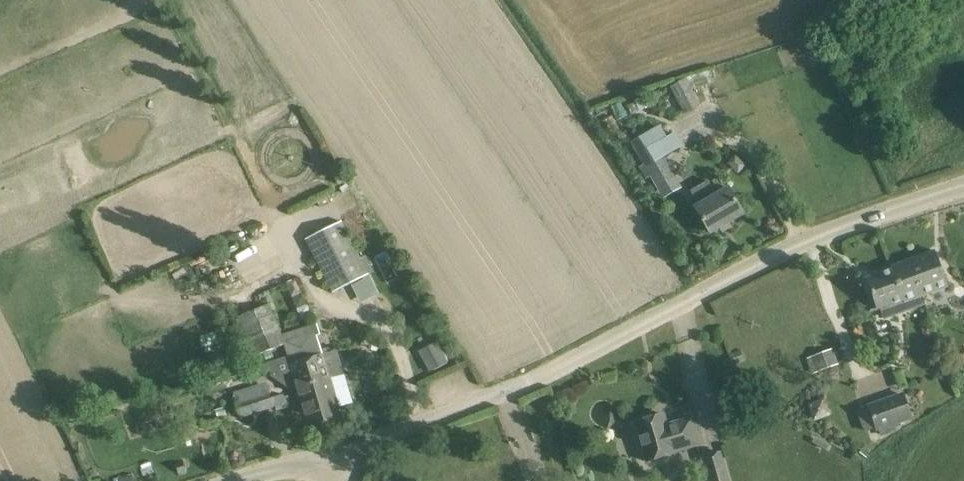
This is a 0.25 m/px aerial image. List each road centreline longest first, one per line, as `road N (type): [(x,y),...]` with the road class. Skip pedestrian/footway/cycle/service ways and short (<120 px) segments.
road 1 (unclassified): [(963,190),(802,243),(551,374),(237,480)]

